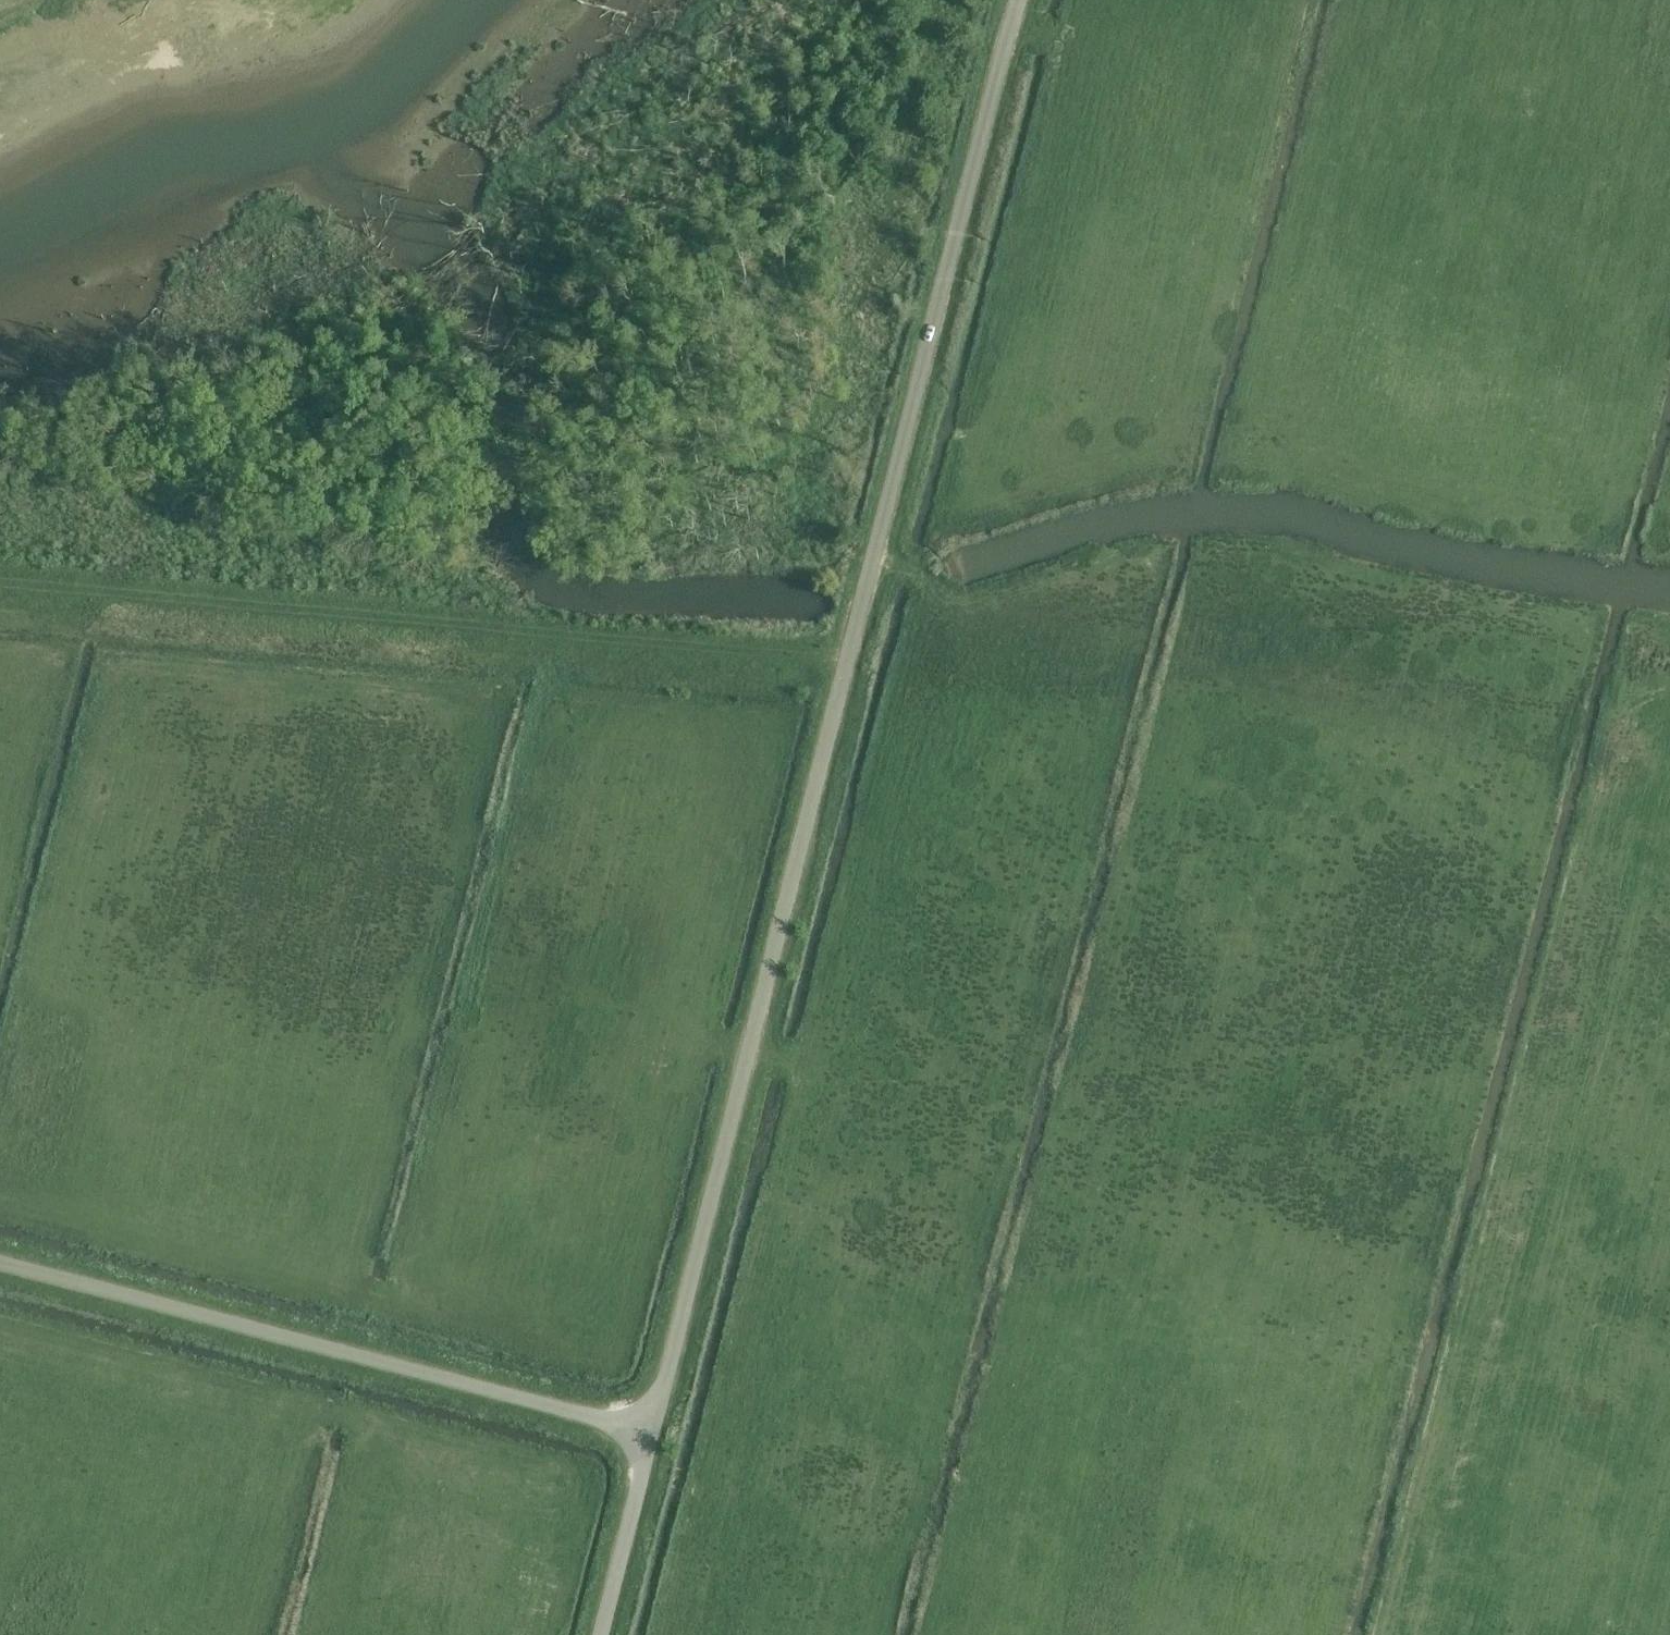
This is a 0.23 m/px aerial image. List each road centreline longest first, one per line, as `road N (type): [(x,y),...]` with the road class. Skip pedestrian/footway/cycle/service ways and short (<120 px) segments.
road 1 (unclassified): [(650,1434),(1023,0)]
road 2 (unclassified): [(650,1434),(0,1266)]
road 3 (unclassified): [(599,1634),(650,1434)]

